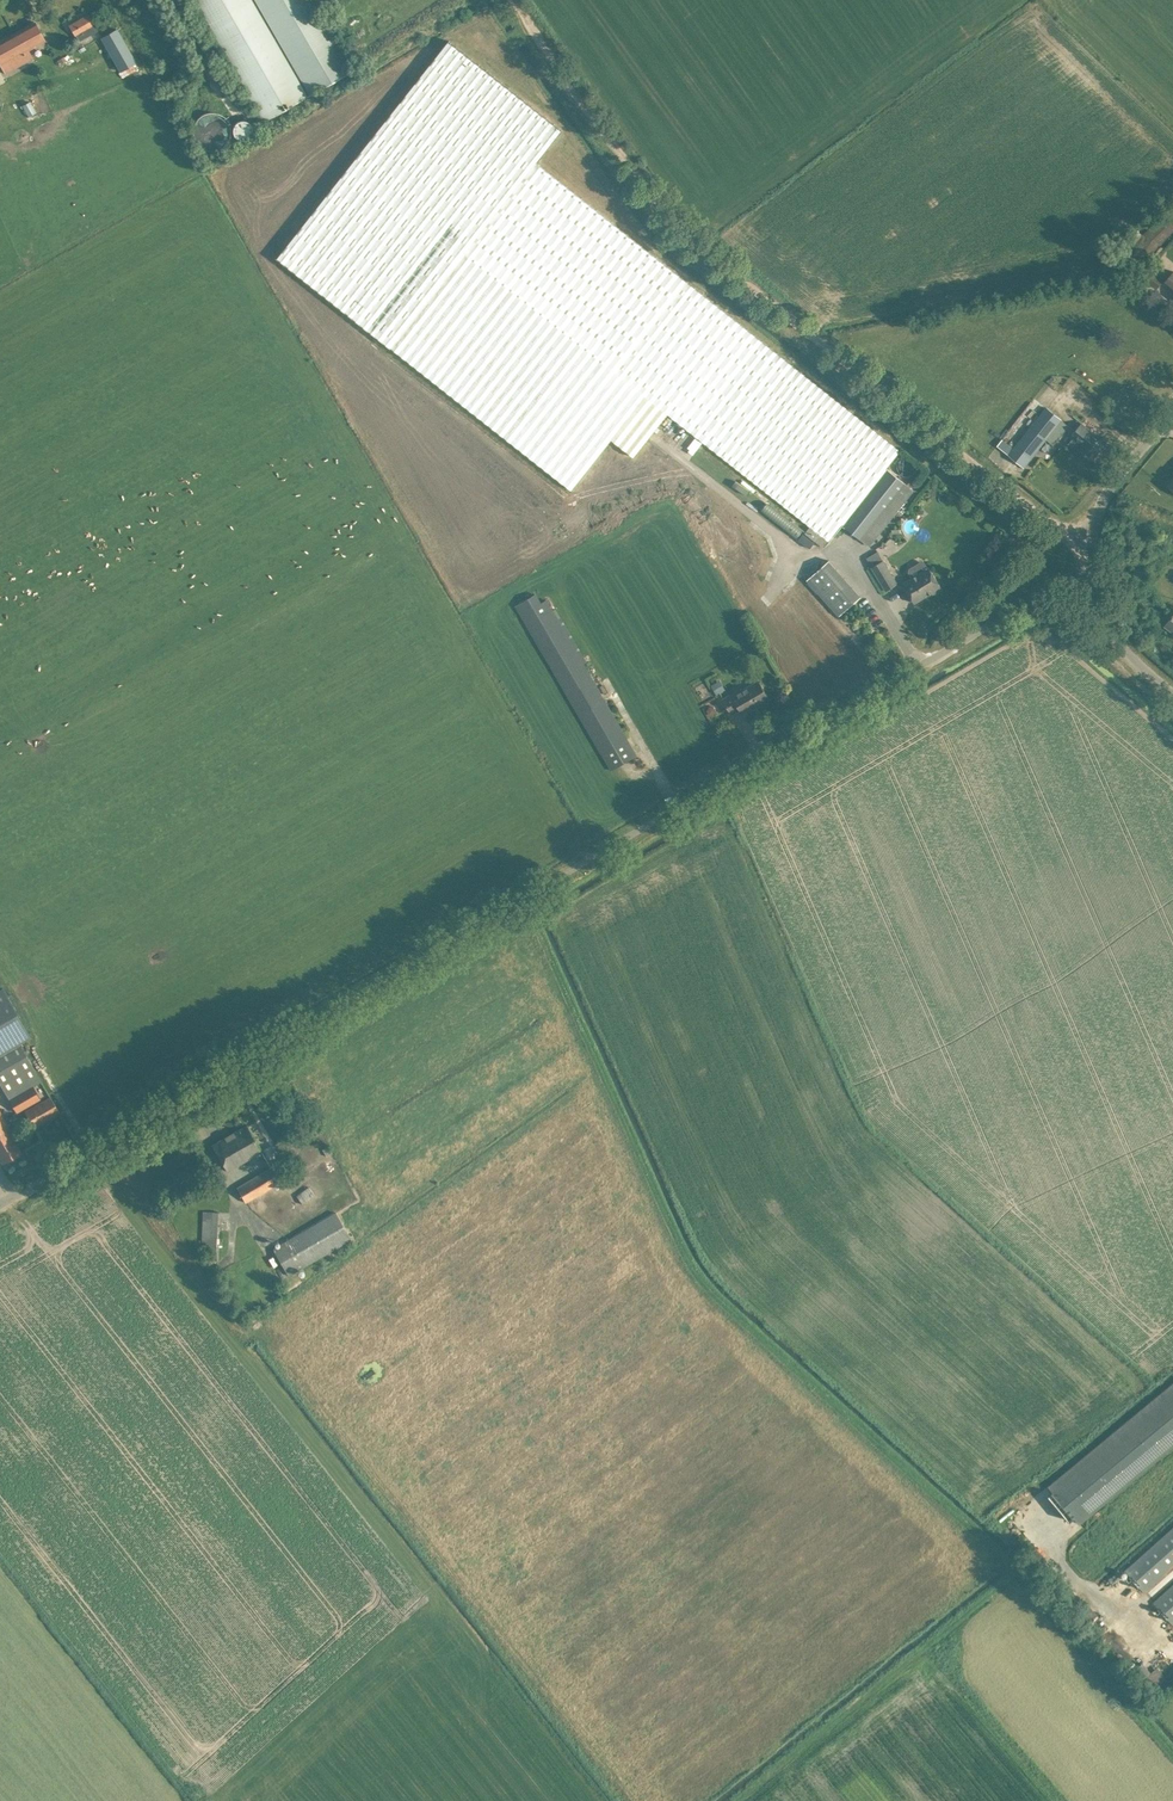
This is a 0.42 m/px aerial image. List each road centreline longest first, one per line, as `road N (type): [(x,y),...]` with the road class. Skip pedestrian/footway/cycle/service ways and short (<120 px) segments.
road 1 (unclassified): [(0,1199),(1056,583),(1092,571)]
road 2 (track): [(1092,571),(1056,528),(877,394),(683,233),(509,0)]
road 3 (unclassified): [(1092,571),(1105,497),(1172,411)]
road 4 (unclassified): [(1172,694),(1129,656),(1107,623),(1092,571)]

